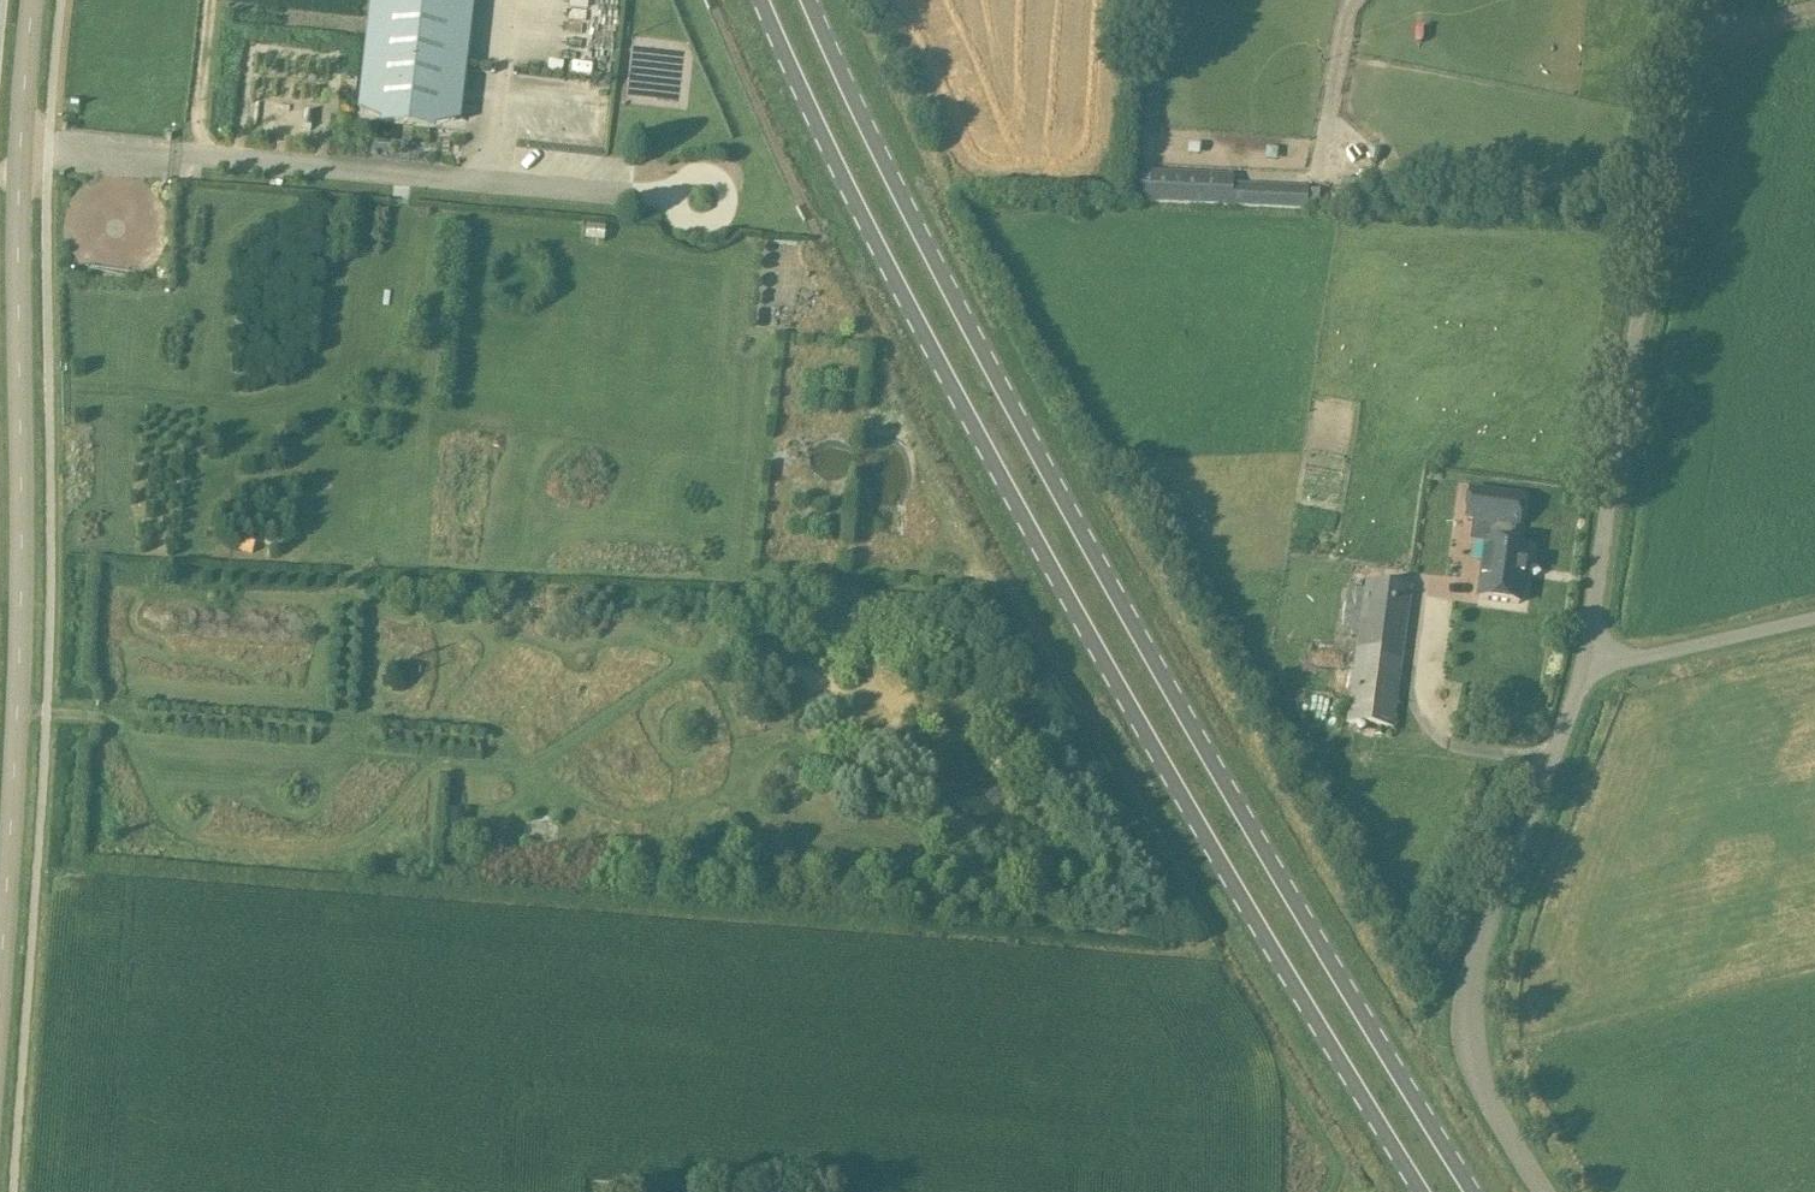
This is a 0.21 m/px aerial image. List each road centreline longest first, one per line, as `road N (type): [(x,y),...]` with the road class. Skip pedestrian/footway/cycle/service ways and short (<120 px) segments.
road 1 (primary): [(1474,1191),(1070,512),(871,135),(809,0)]
road 2 (primary): [(760,0),(829,152),(1033,532),(1179,792),(1424,1191)]
road 3 (track): [(96,720),(126,731),(160,816),(173,829),(199,840),(341,849),(389,828),(424,776),(539,767),(710,656),(743,588),(753,476),(737,286)]
road 4 (unclassified): [(0,976),(23,582),(21,298),(37,0)]
road 5 (track): [(51,385),(285,405),(311,400),(337,371),(400,366),(418,377),(432,422),(682,449),(713,467),(748,537)]
road 6 (unclassified): [(1585,654),(1630,360),(1704,0)]
road 7 (unclassified): [(1541,1191),(1472,1070),(1470,991),(1585,654)]
road 8 (unclassified): [(1585,654),(1648,657),(1814,620)]
road 9 (track): [(192,160),(211,0)]

